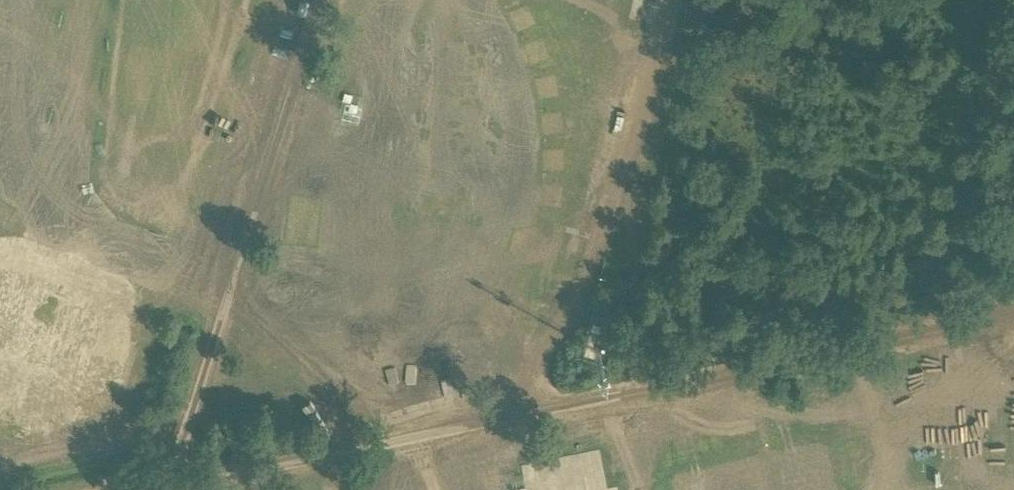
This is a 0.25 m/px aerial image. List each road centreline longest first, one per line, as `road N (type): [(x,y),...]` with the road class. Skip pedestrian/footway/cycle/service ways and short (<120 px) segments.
road 1 (track): [(170,485),(1013,318)]
road 2 (track): [(170,485),(321,0)]
road 3 (track): [(673,0),(584,285),(543,348),(550,408)]

